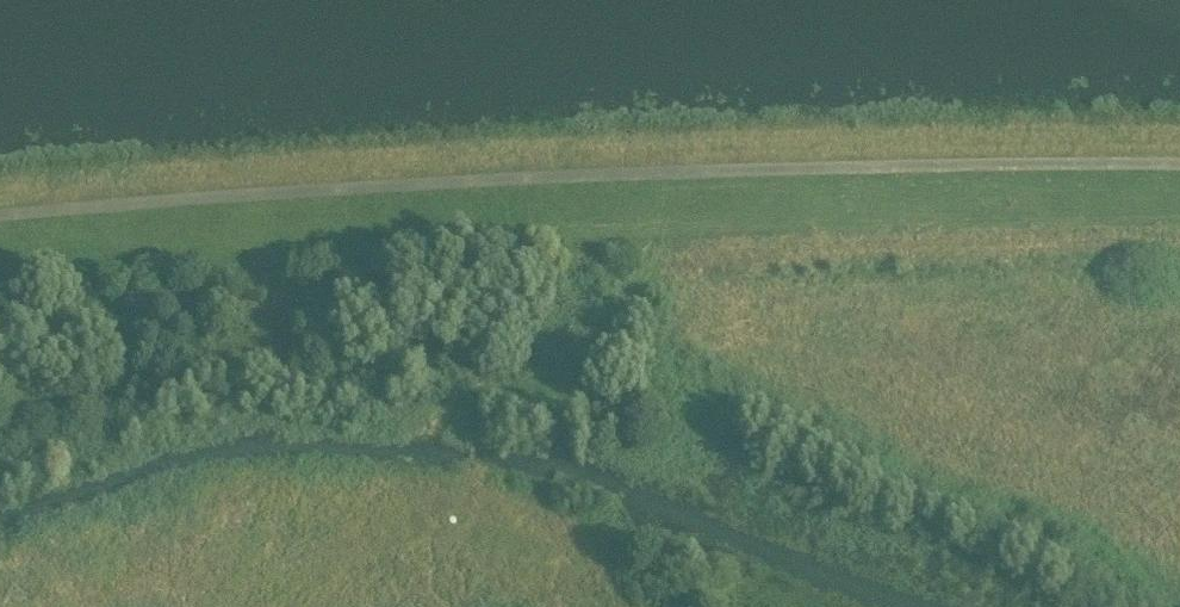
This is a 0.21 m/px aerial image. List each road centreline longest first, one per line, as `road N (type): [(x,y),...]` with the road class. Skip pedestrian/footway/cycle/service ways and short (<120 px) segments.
road 1 (unclassified): [(1179,160),(511,172),(0,208)]
road 2 (track): [(471,467),(477,417),(490,400),(573,387),(654,270),(712,256),(844,248),(1179,243)]
road 3 (track): [(471,467),(474,515),(545,538),(634,606)]

